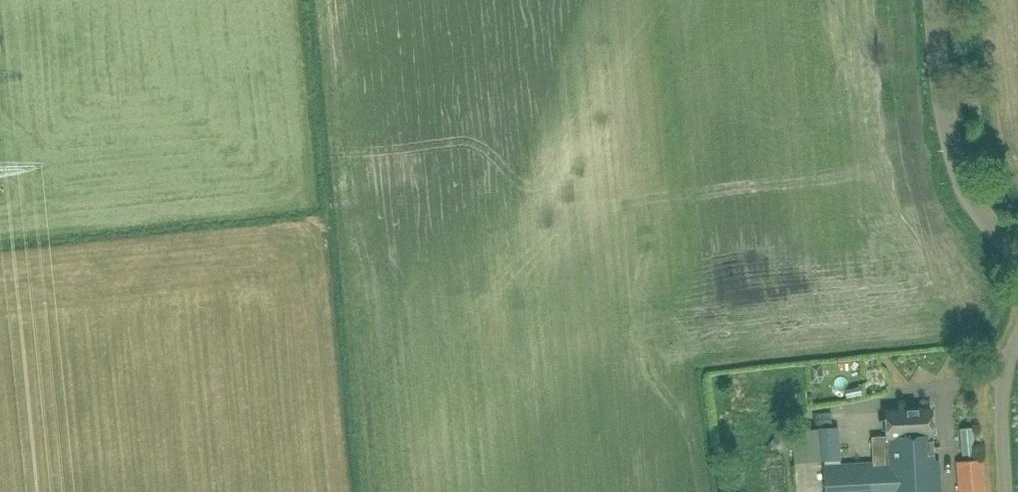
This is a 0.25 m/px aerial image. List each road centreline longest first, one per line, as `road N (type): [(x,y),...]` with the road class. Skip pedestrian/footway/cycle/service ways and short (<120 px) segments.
road 1 (unclassified): [(1017,249),(965,188),(945,112),(936,0)]
road 2 (unclassified): [(1006,491),(1005,373),(1017,337)]

